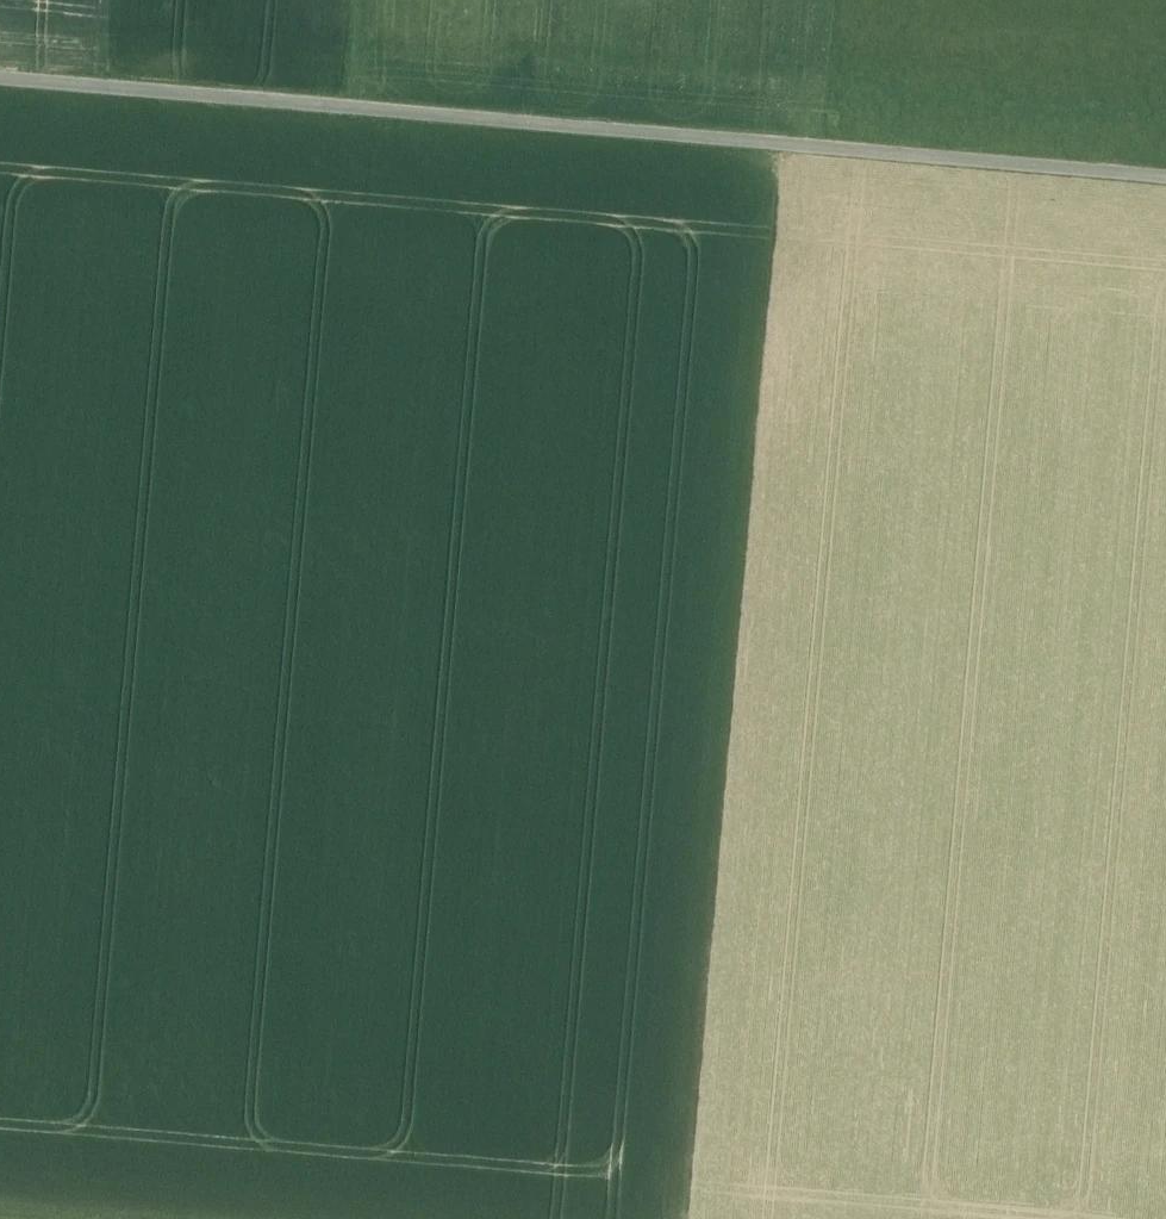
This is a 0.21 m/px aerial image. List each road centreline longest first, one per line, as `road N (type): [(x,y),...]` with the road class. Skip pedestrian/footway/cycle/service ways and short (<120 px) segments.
road 1 (unclassified): [(1165,178),(0,80)]

